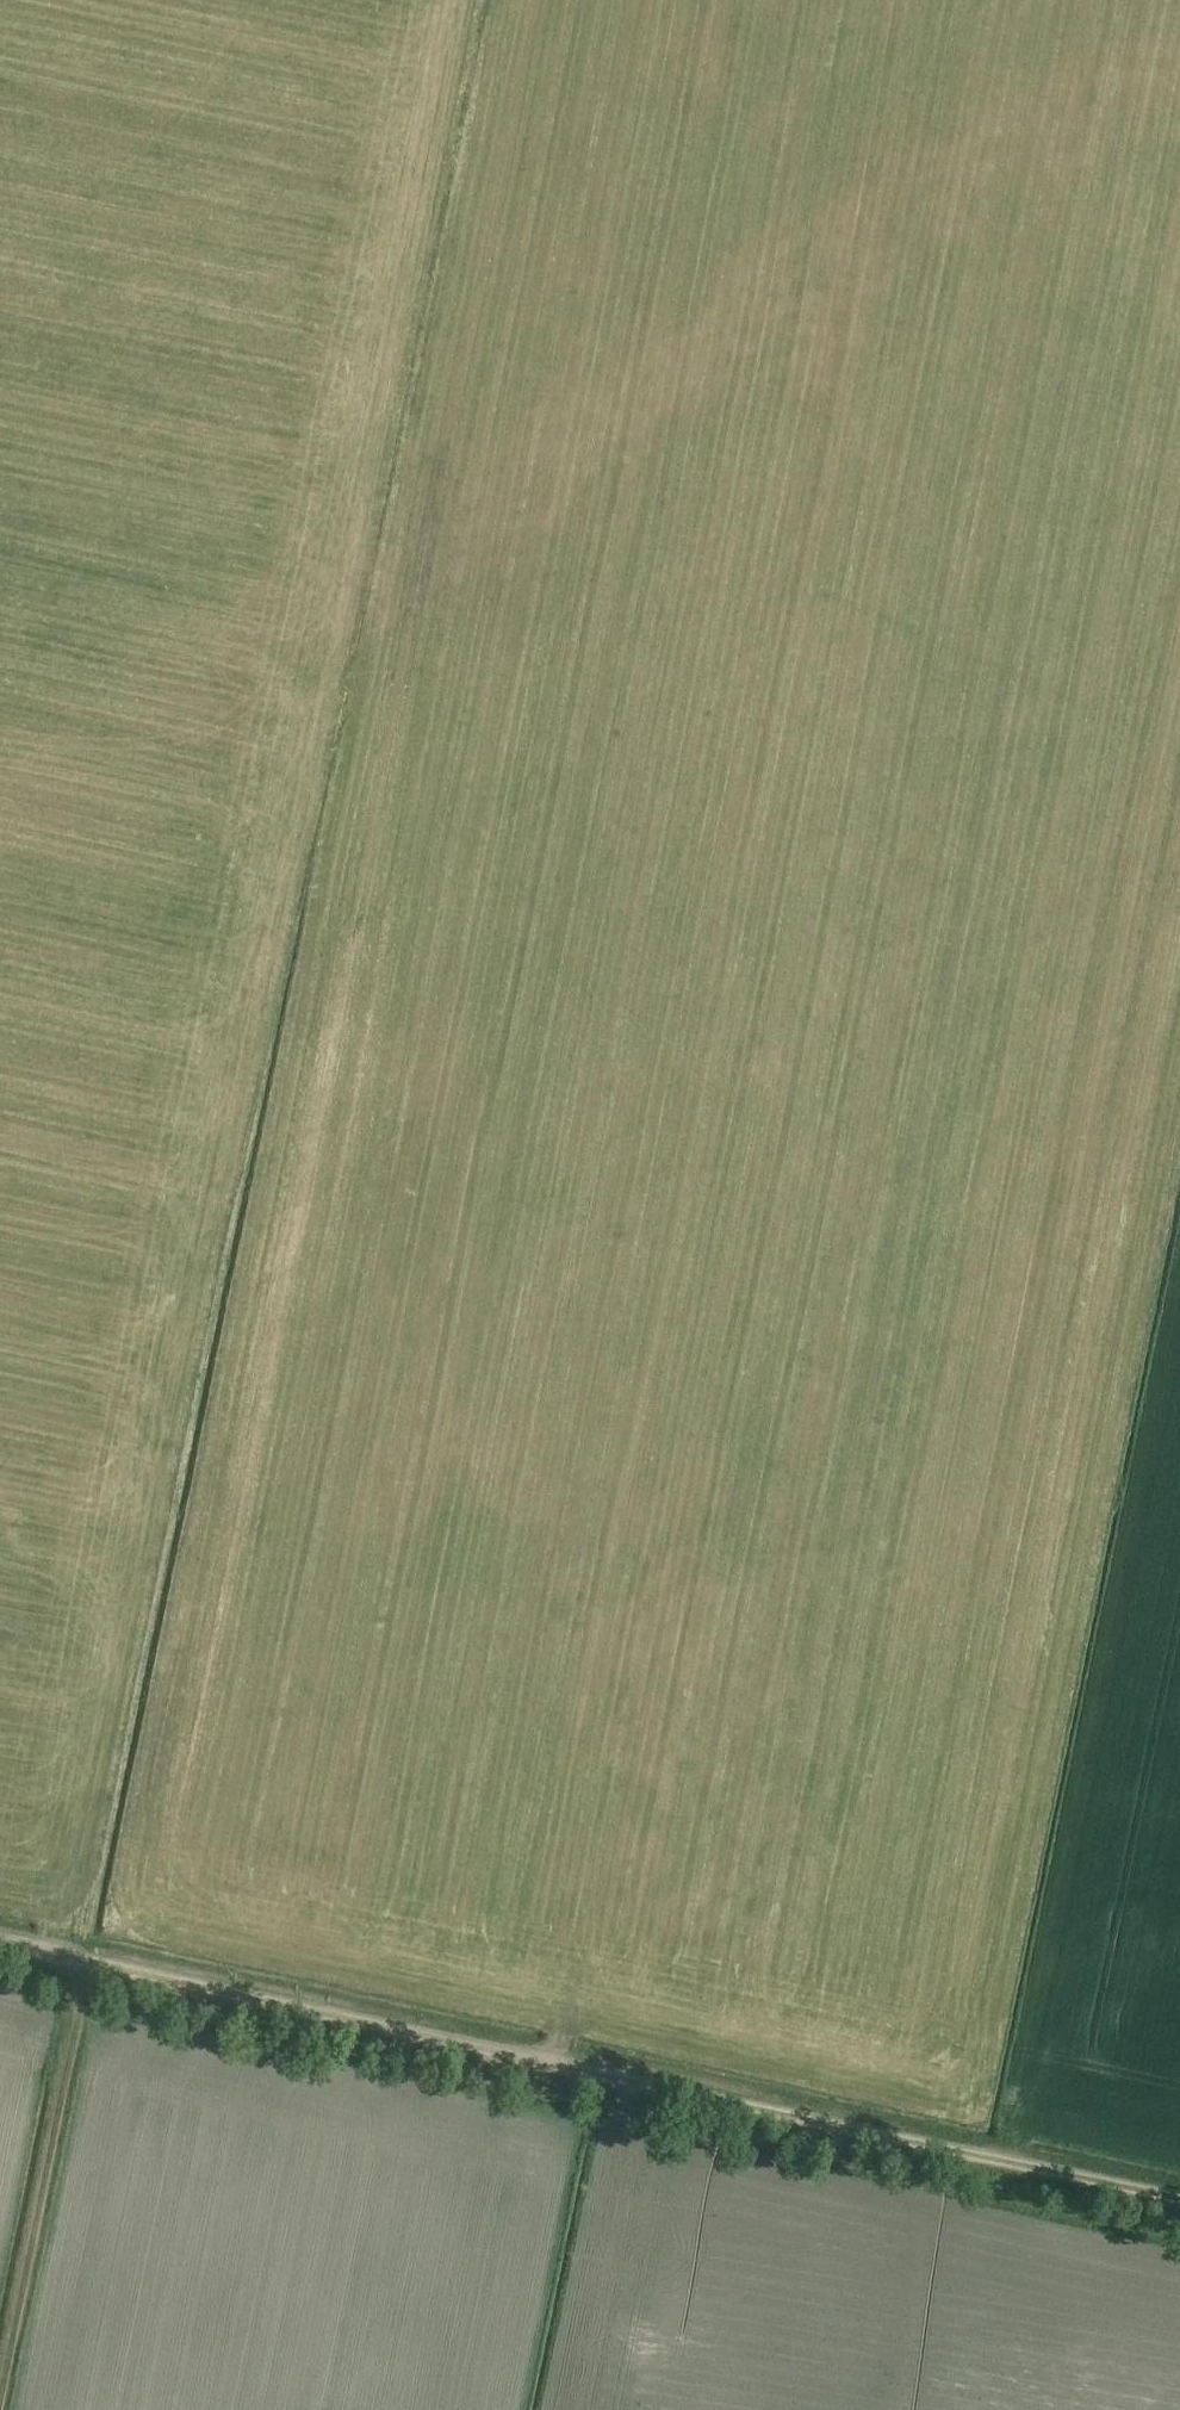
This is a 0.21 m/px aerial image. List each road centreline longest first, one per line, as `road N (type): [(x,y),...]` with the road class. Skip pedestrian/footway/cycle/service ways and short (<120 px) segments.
road 1 (track): [(1179,2216),(0,1954)]

